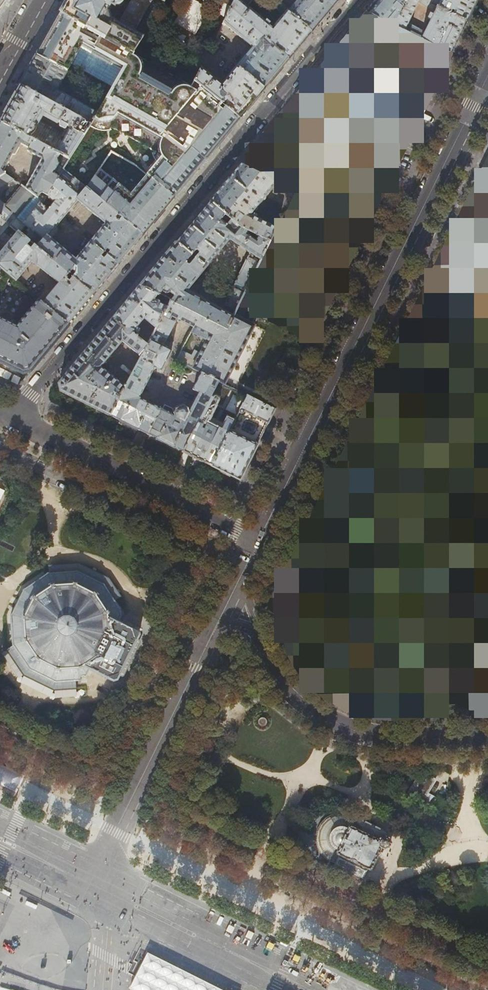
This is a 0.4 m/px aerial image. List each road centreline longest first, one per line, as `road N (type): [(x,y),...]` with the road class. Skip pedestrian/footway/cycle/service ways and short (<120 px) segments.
road 1 (residential): [(10,419),(357,0)]
road 2 (residential): [(258,539),(487,79)]
road 3 (residential): [(110,895),(109,860),(119,833),(233,596)]
road 4 (residential): [(487,739),(396,740),(336,726),(288,689),(233,596)]
road 5 (residential): [(258,539),(10,419)]
road 6 (primary): [(110,895),(0,840)]

